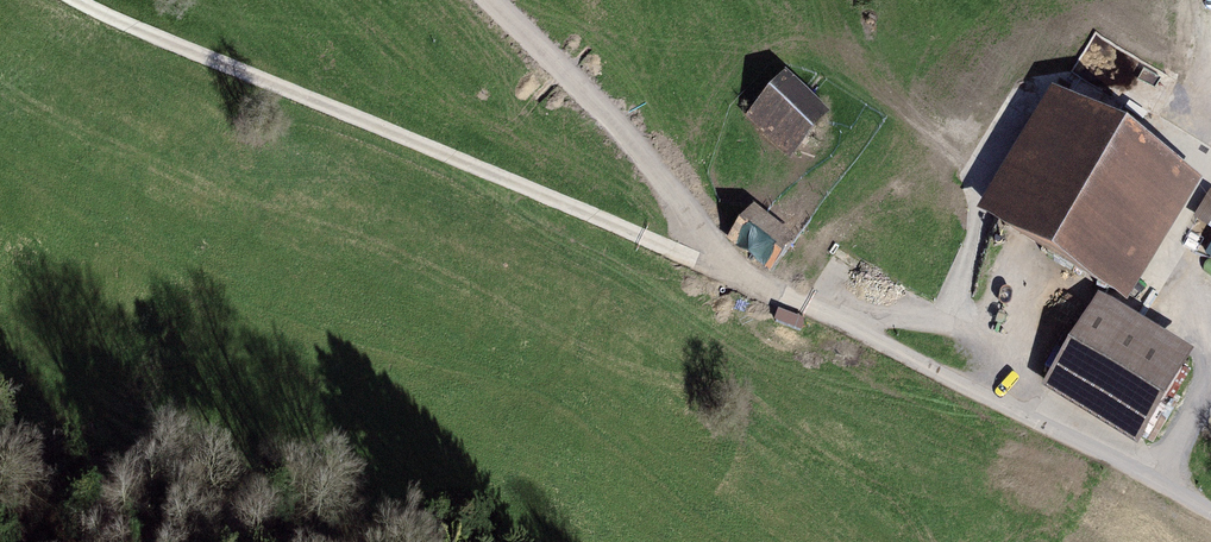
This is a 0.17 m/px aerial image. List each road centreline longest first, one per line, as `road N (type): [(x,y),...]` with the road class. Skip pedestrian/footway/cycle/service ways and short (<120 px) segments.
road 1 (track): [(63,0),(740,271)]
road 2 (unclassified): [(740,271),(1210,513)]
road 3 (track): [(1159,487),(1207,376),(1181,251),(1197,165),(1202,0)]
road 4 (unclassified): [(740,271),(485,0)]

